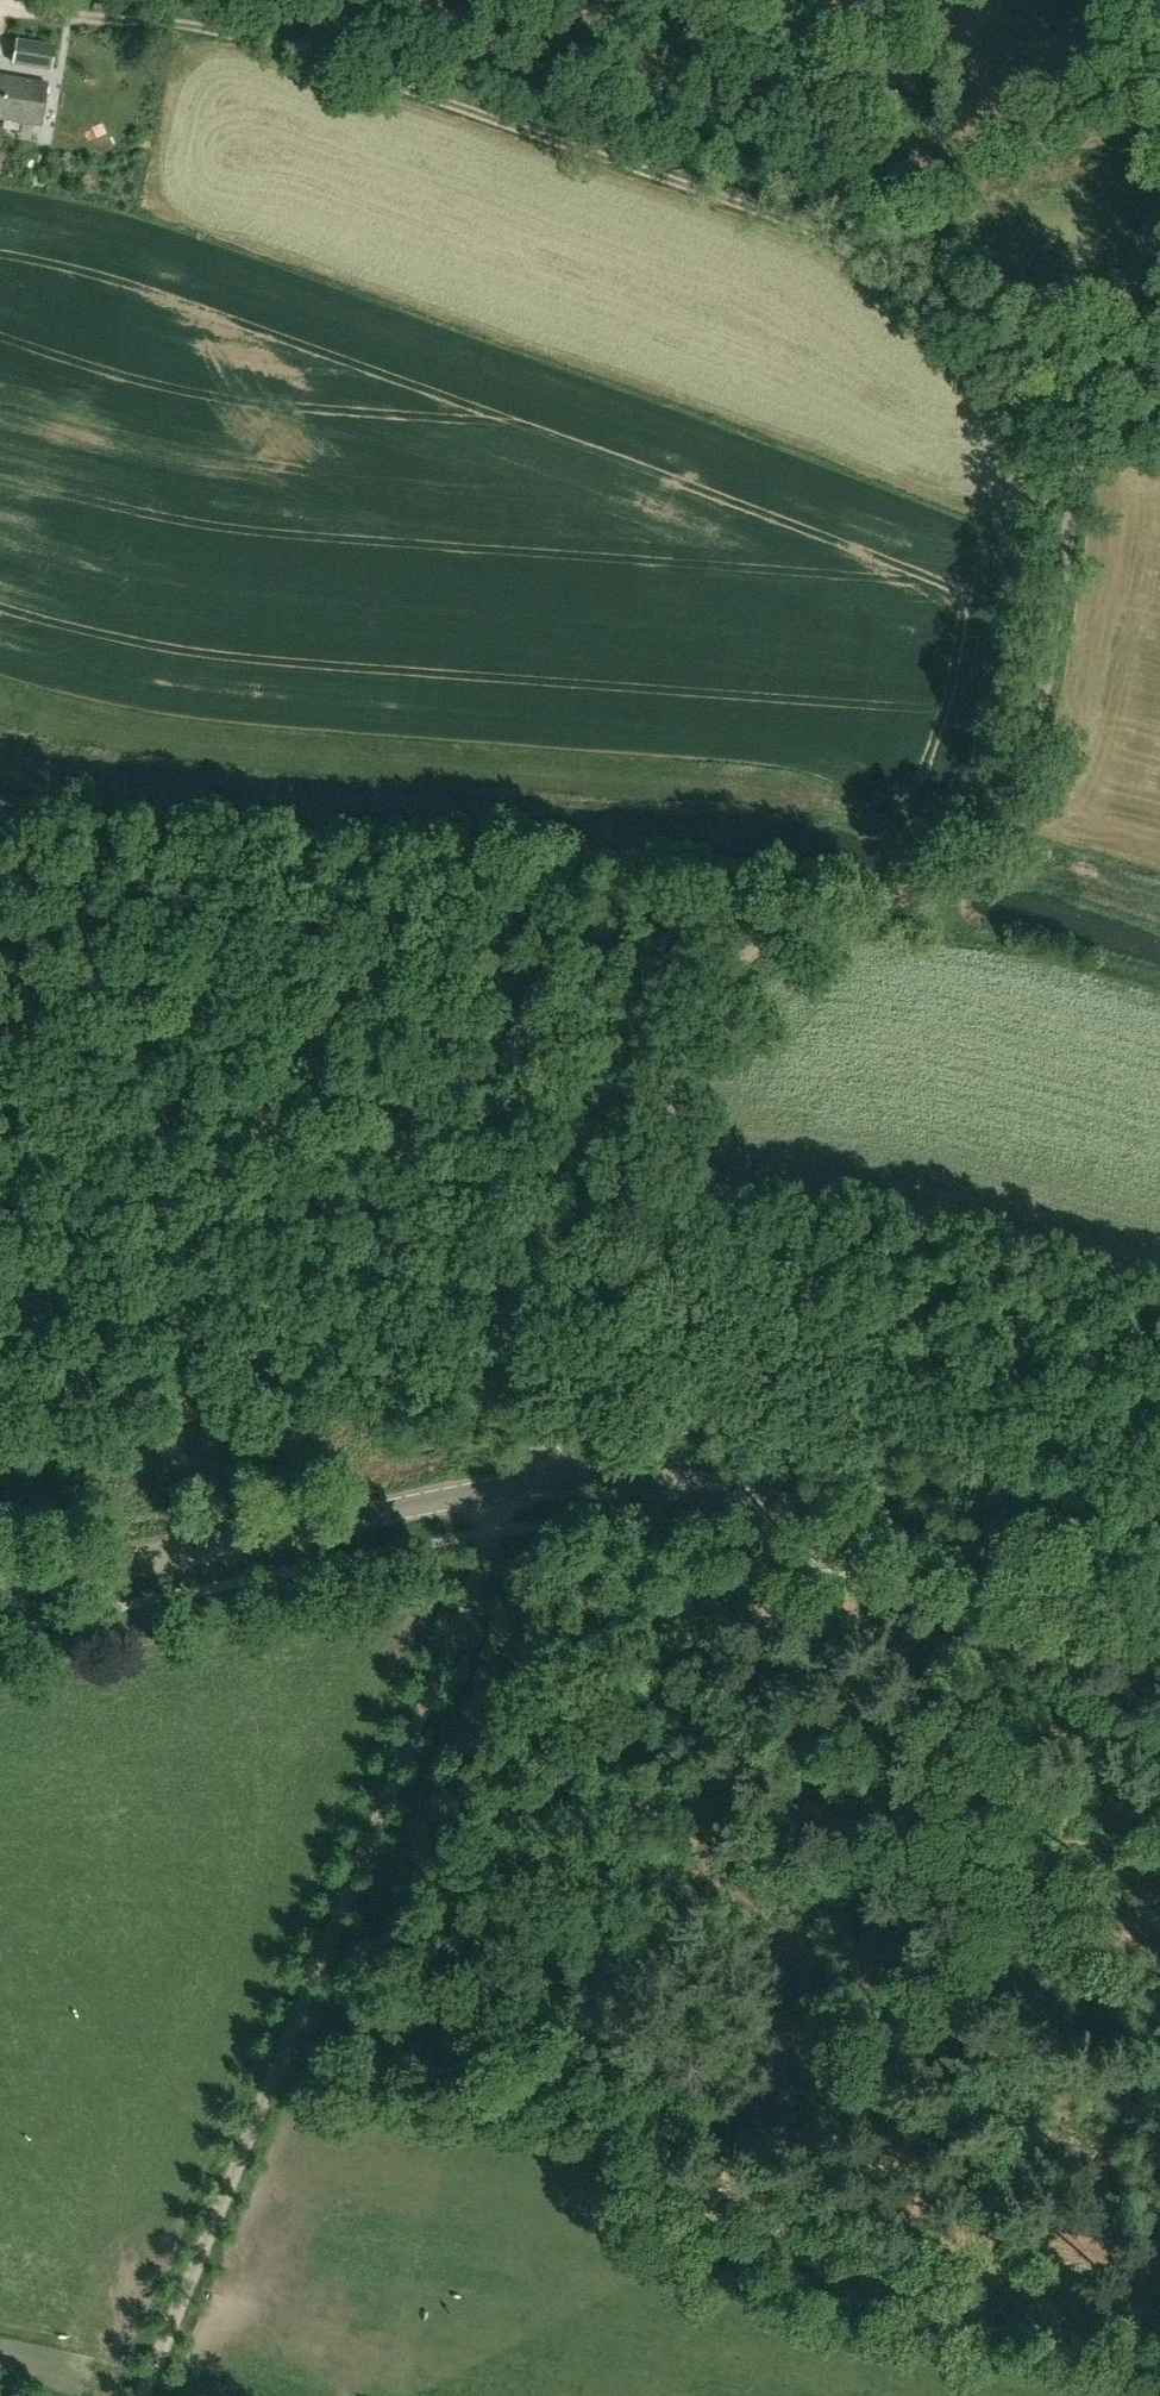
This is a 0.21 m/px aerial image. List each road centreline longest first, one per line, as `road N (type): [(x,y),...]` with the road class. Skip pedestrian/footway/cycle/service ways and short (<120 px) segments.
road 1 (unclassified): [(513,1485),(721,989),(743,957),(772,935),(925,888),(972,850),(1009,791),(1042,683),(1100,373),(1159,210)]
road 2 (track): [(130,21),(193,26),(315,58),(801,228),(860,254),(960,347),(1095,398)]
road 3 (tertiary): [(513,1485),(627,1480),(743,1494),(934,1534),(1159,1603)]
road 4 (track): [(1100,373),(1073,354),(968,183),(904,116),(674,0)]
road 5 (tertiary): [(0,1587),(513,1485)]

